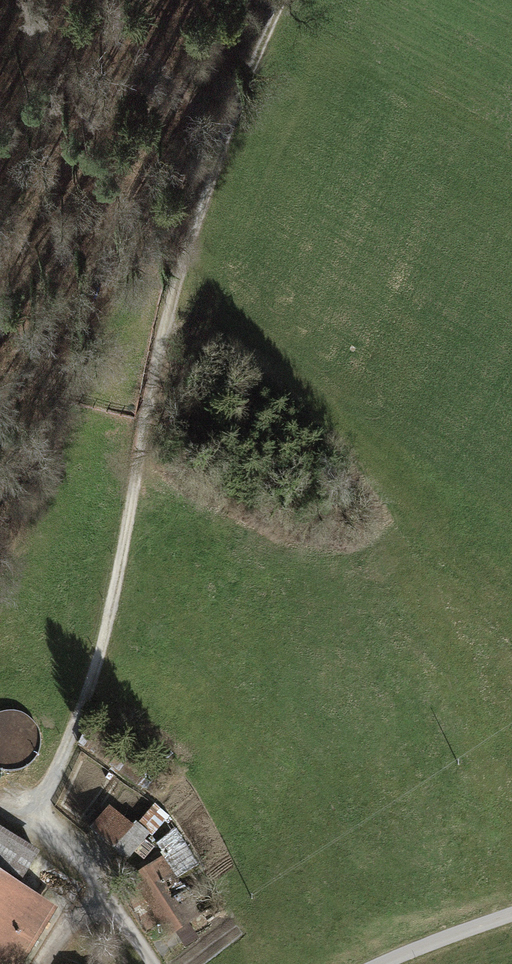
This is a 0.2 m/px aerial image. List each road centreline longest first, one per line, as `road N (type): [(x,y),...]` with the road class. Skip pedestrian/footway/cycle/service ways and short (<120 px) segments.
road 1 (track): [(32,815),(85,703),(177,273),(214,163)]
road 2 (track): [(69,0),(93,34),(171,100),(214,163)]
road 3 (track): [(161,963),(125,906),(32,815)]
road 4 (track): [(214,163),(285,0)]
road 5 (track): [(377,963),(511,911)]

